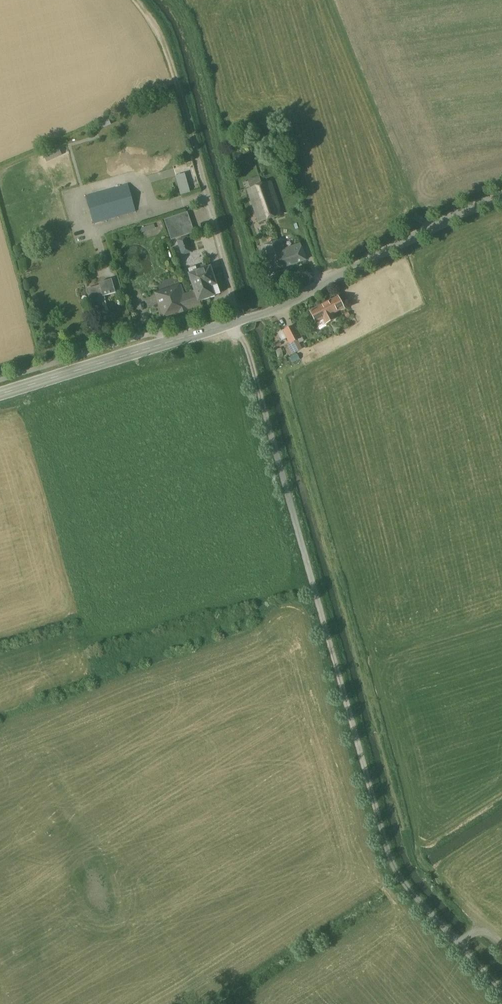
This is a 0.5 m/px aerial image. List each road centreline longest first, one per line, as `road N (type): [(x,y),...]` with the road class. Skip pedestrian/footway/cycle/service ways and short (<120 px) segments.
road 1 (track): [(501,987),(396,874),(246,343),(231,324)]
road 2 (tertiary): [(0,395),(264,315),(501,196)]

